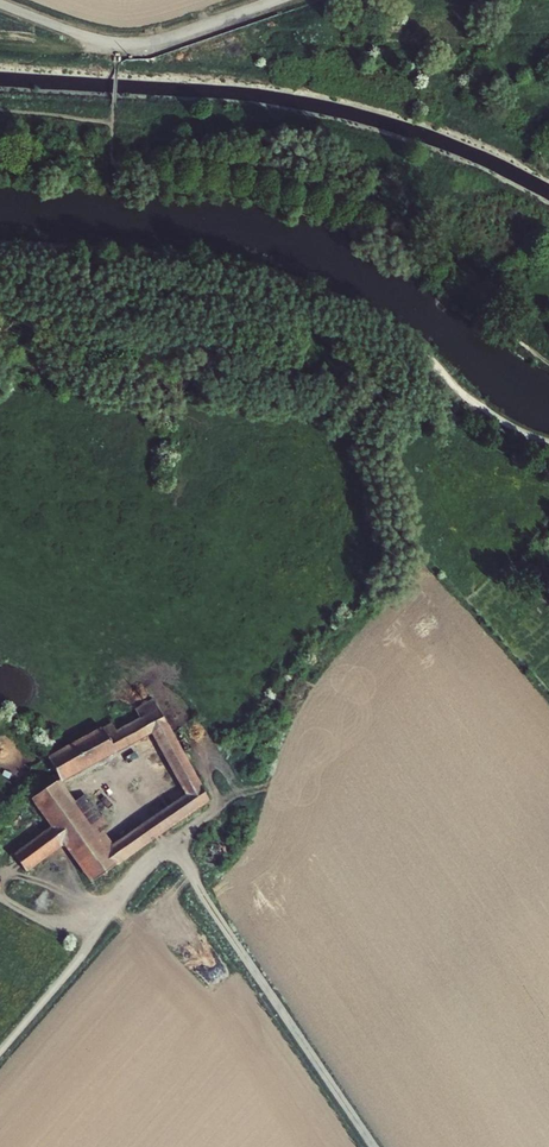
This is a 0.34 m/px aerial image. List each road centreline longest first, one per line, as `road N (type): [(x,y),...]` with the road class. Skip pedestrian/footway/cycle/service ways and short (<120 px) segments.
road 1 (track): [(372,1146),(178,856)]
road 2 (unclassified): [(275,0),(139,42),(84,35),(0,4)]
road 3 (track): [(0,1051),(139,875),(178,856)]

